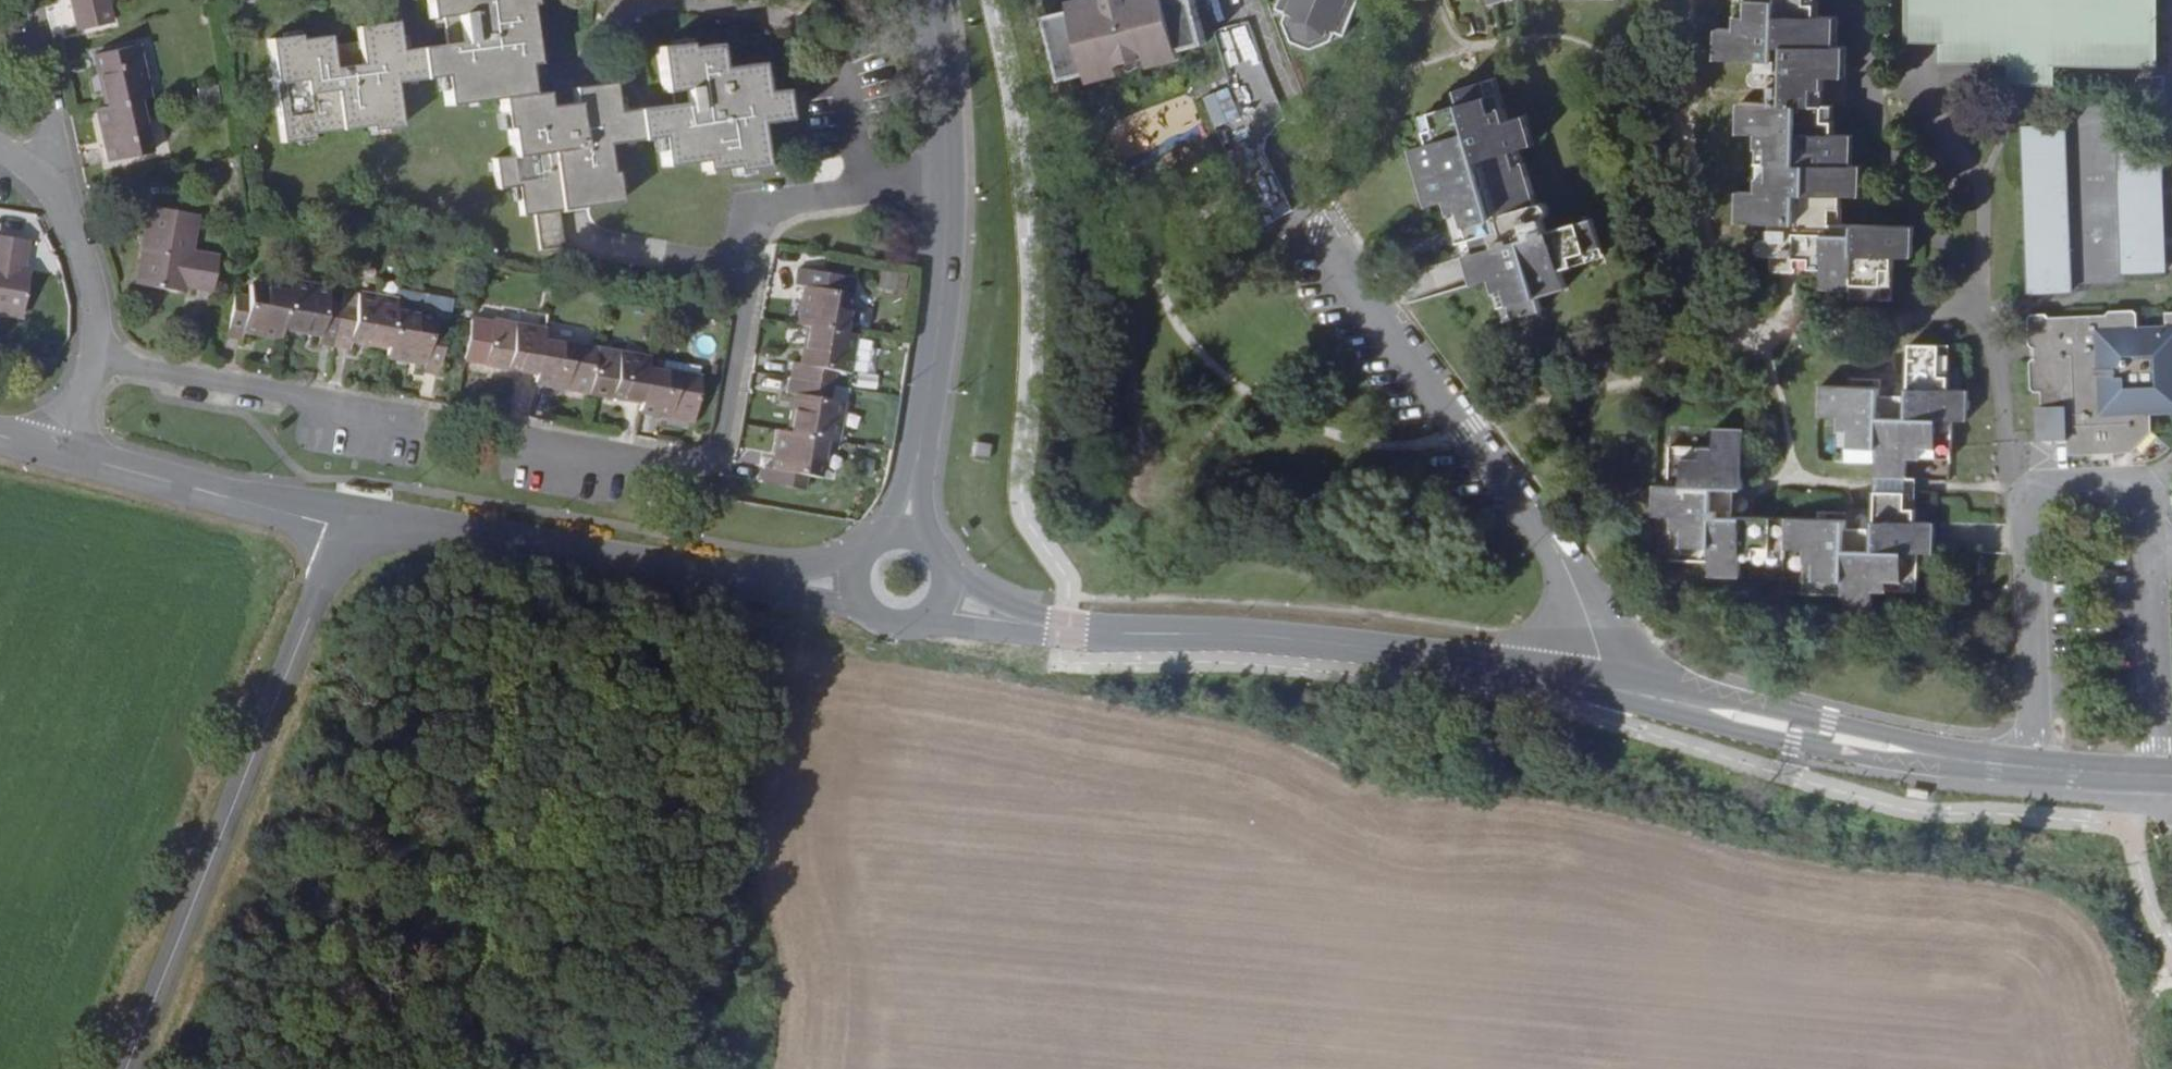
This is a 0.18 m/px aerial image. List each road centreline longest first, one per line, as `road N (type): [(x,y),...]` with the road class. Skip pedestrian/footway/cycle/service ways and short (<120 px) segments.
road 1 (unclassified): [(1597,687),(1592,629),(1575,586),(1467,427),(1345,272),(1293,185),(1236,20)]
road 2 (secondary): [(118,1068),(322,577),(357,528)]
road 3 (secondary): [(1063,628),(1291,638),(1597,687)]
road 4 (unclassified): [(2155,551),(2142,488),(2081,479),(2025,496),(2031,768)]
road 5 (secondary): [(920,448),(945,274),(945,109),(931,0)]
road 6 (secondary): [(1597,687),(1894,749),(2031,768)]
road 7 (secondary): [(357,528),(402,522),(775,582)]
road 8 (residential): [(0,154),(41,182),(86,281),(86,358),(68,450)]
road 9 (tertiary): [(357,528),(68,450)]
road 10 (unclassified): [(2171,776),(2155,551)]
road 11 (secondary): [(916,618),(1063,628)]
road 12 (secondary): [(2031,768),(2171,776)]
road 13 (secondary): [(1063,628),(944,573)]

